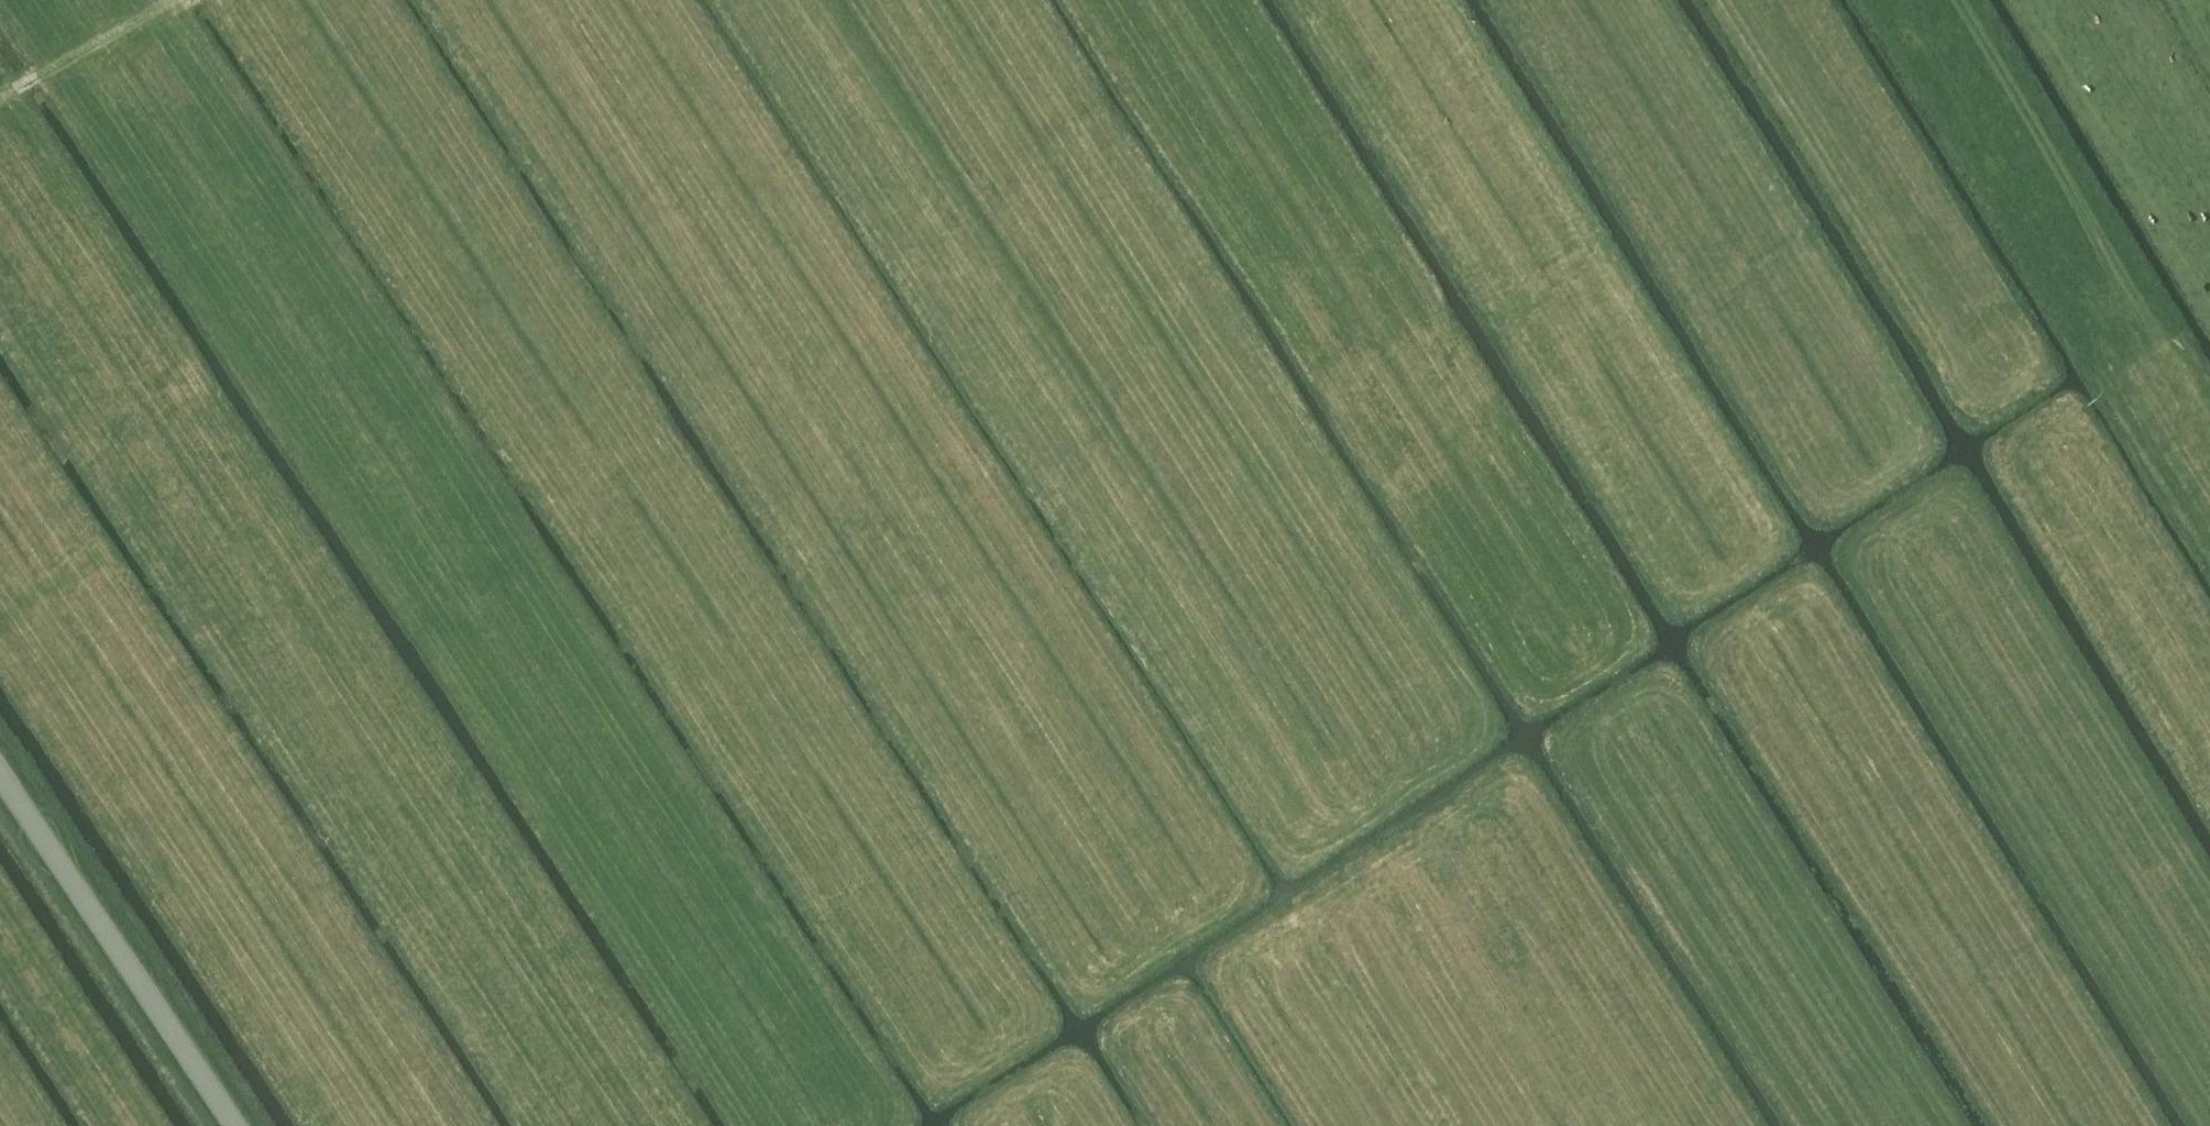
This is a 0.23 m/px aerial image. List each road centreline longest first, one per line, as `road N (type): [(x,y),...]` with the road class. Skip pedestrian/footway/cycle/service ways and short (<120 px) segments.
road 1 (unclassified): [(236,1125),(0,773)]
road 2 (track): [(0,110),(182,0)]

